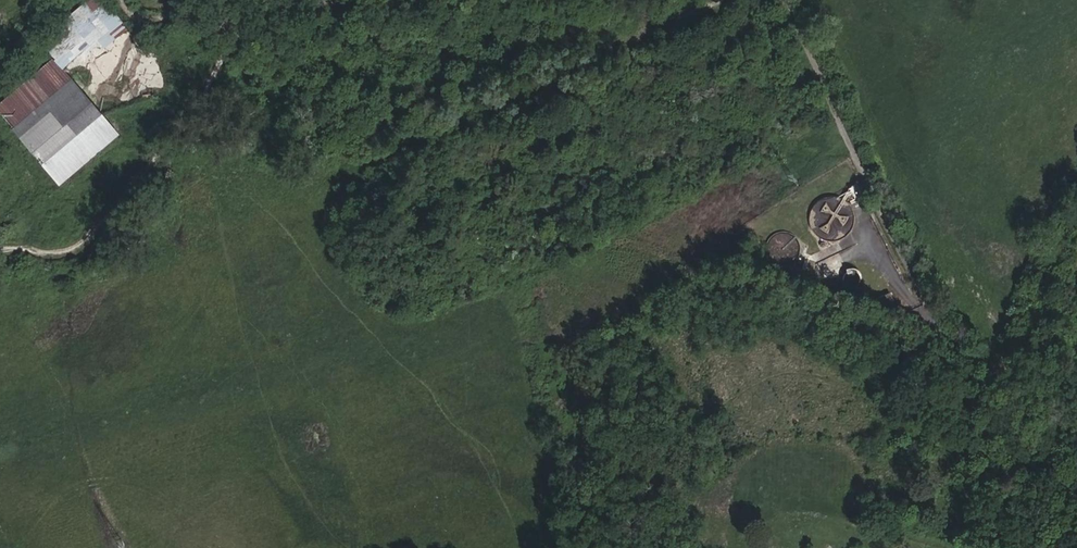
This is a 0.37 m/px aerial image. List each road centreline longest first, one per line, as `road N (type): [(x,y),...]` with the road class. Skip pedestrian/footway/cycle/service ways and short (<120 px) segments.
road 1 (track): [(1076,439),(994,375),(931,301),(881,225),(785,0)]
road 2 (track): [(0,250),(88,254),(233,45),(242,7)]
road 3 (track): [(121,0),(135,17),(154,20),(290,0)]

